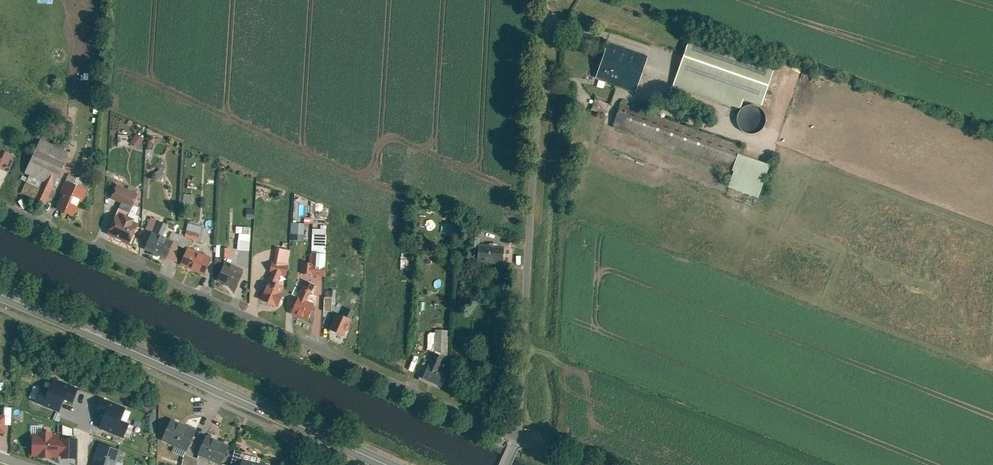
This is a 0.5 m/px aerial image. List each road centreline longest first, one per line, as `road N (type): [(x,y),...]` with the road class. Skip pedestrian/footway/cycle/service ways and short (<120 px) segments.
road 1 (unclassified): [(0,198),(518,435)]
road 2 (residential): [(518,435),(550,0)]
road 3 (primary): [(0,291),(390,464)]

